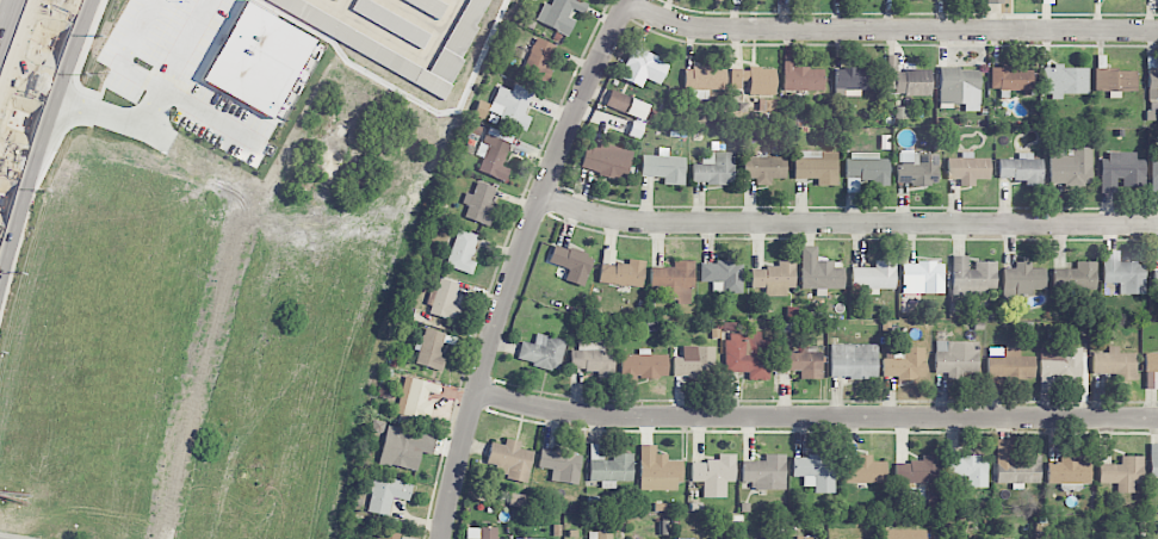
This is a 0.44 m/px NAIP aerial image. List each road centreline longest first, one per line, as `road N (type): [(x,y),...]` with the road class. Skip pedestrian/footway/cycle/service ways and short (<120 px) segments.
road 1 (residential): [(1157,417),(625,415),(553,409),(477,388)]
road 2 (residential): [(1157,224),(640,223),(539,193)]
road 3 (residential): [(627,0),(551,162),(504,289),(440,538)]
road 4 (residential): [(1157,30),(699,29),(626,1)]
road 5 (secondary): [(0,268),(24,172),(89,0)]
road 6 (motorway): [(0,206),(71,0)]

